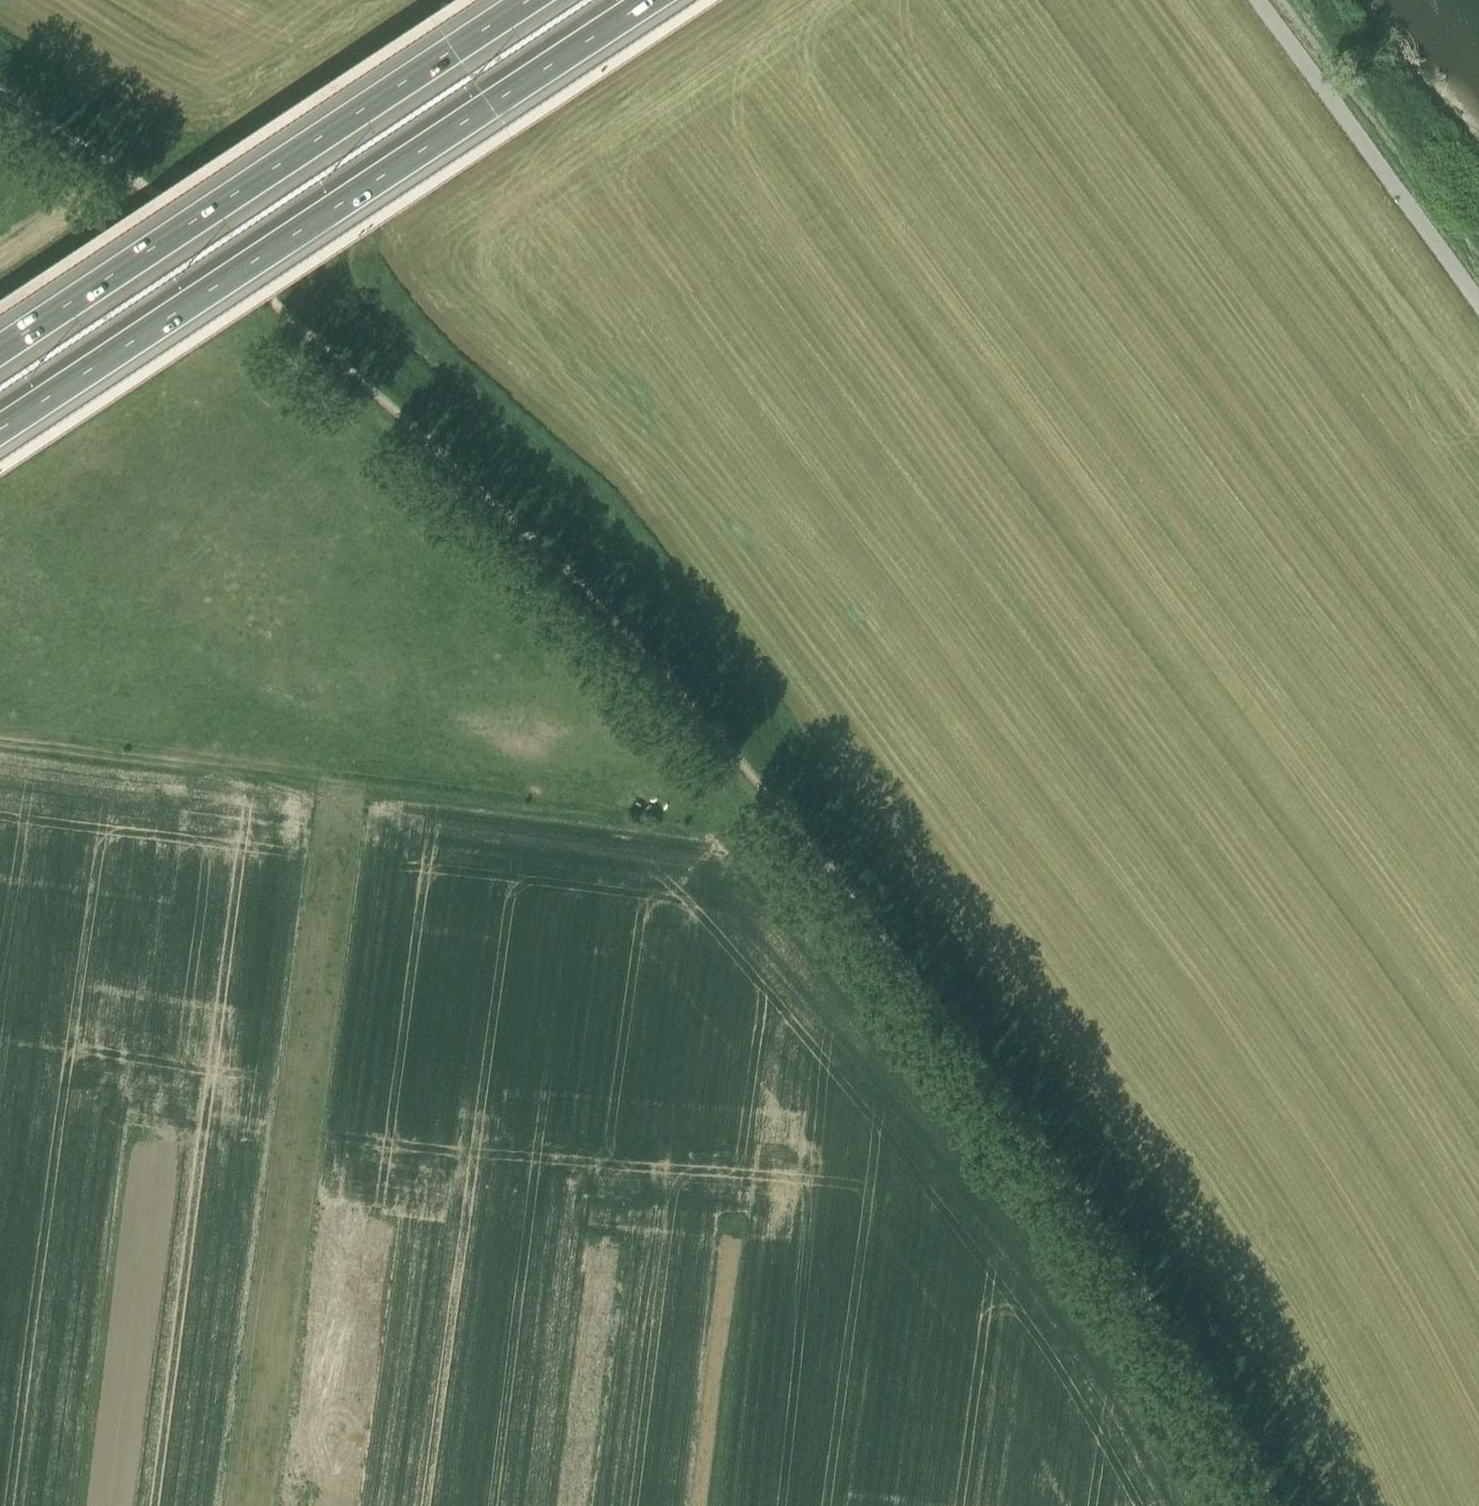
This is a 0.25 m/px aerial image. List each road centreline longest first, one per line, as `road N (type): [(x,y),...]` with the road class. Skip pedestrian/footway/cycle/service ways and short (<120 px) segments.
road 1 (motorway): [(0,414),(622,0)]
road 2 (motorway): [(497,0),(0,328)]
road 3 (unclassified): [(1478,298),(1263,0)]
road 4 (track): [(0,734),(276,770)]

